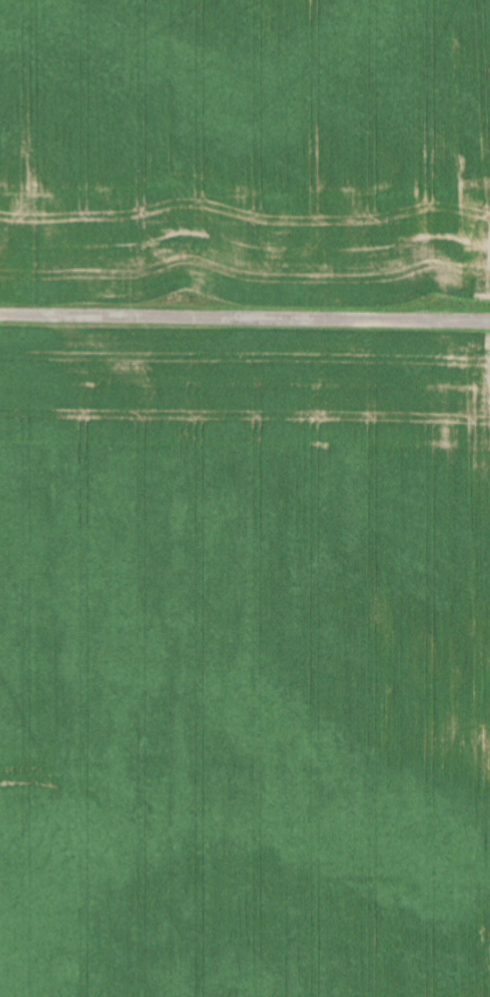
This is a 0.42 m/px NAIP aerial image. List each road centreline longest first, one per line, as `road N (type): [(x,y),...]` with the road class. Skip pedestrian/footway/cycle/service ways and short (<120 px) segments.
road 1 (residential): [(489,314),(0,312)]

